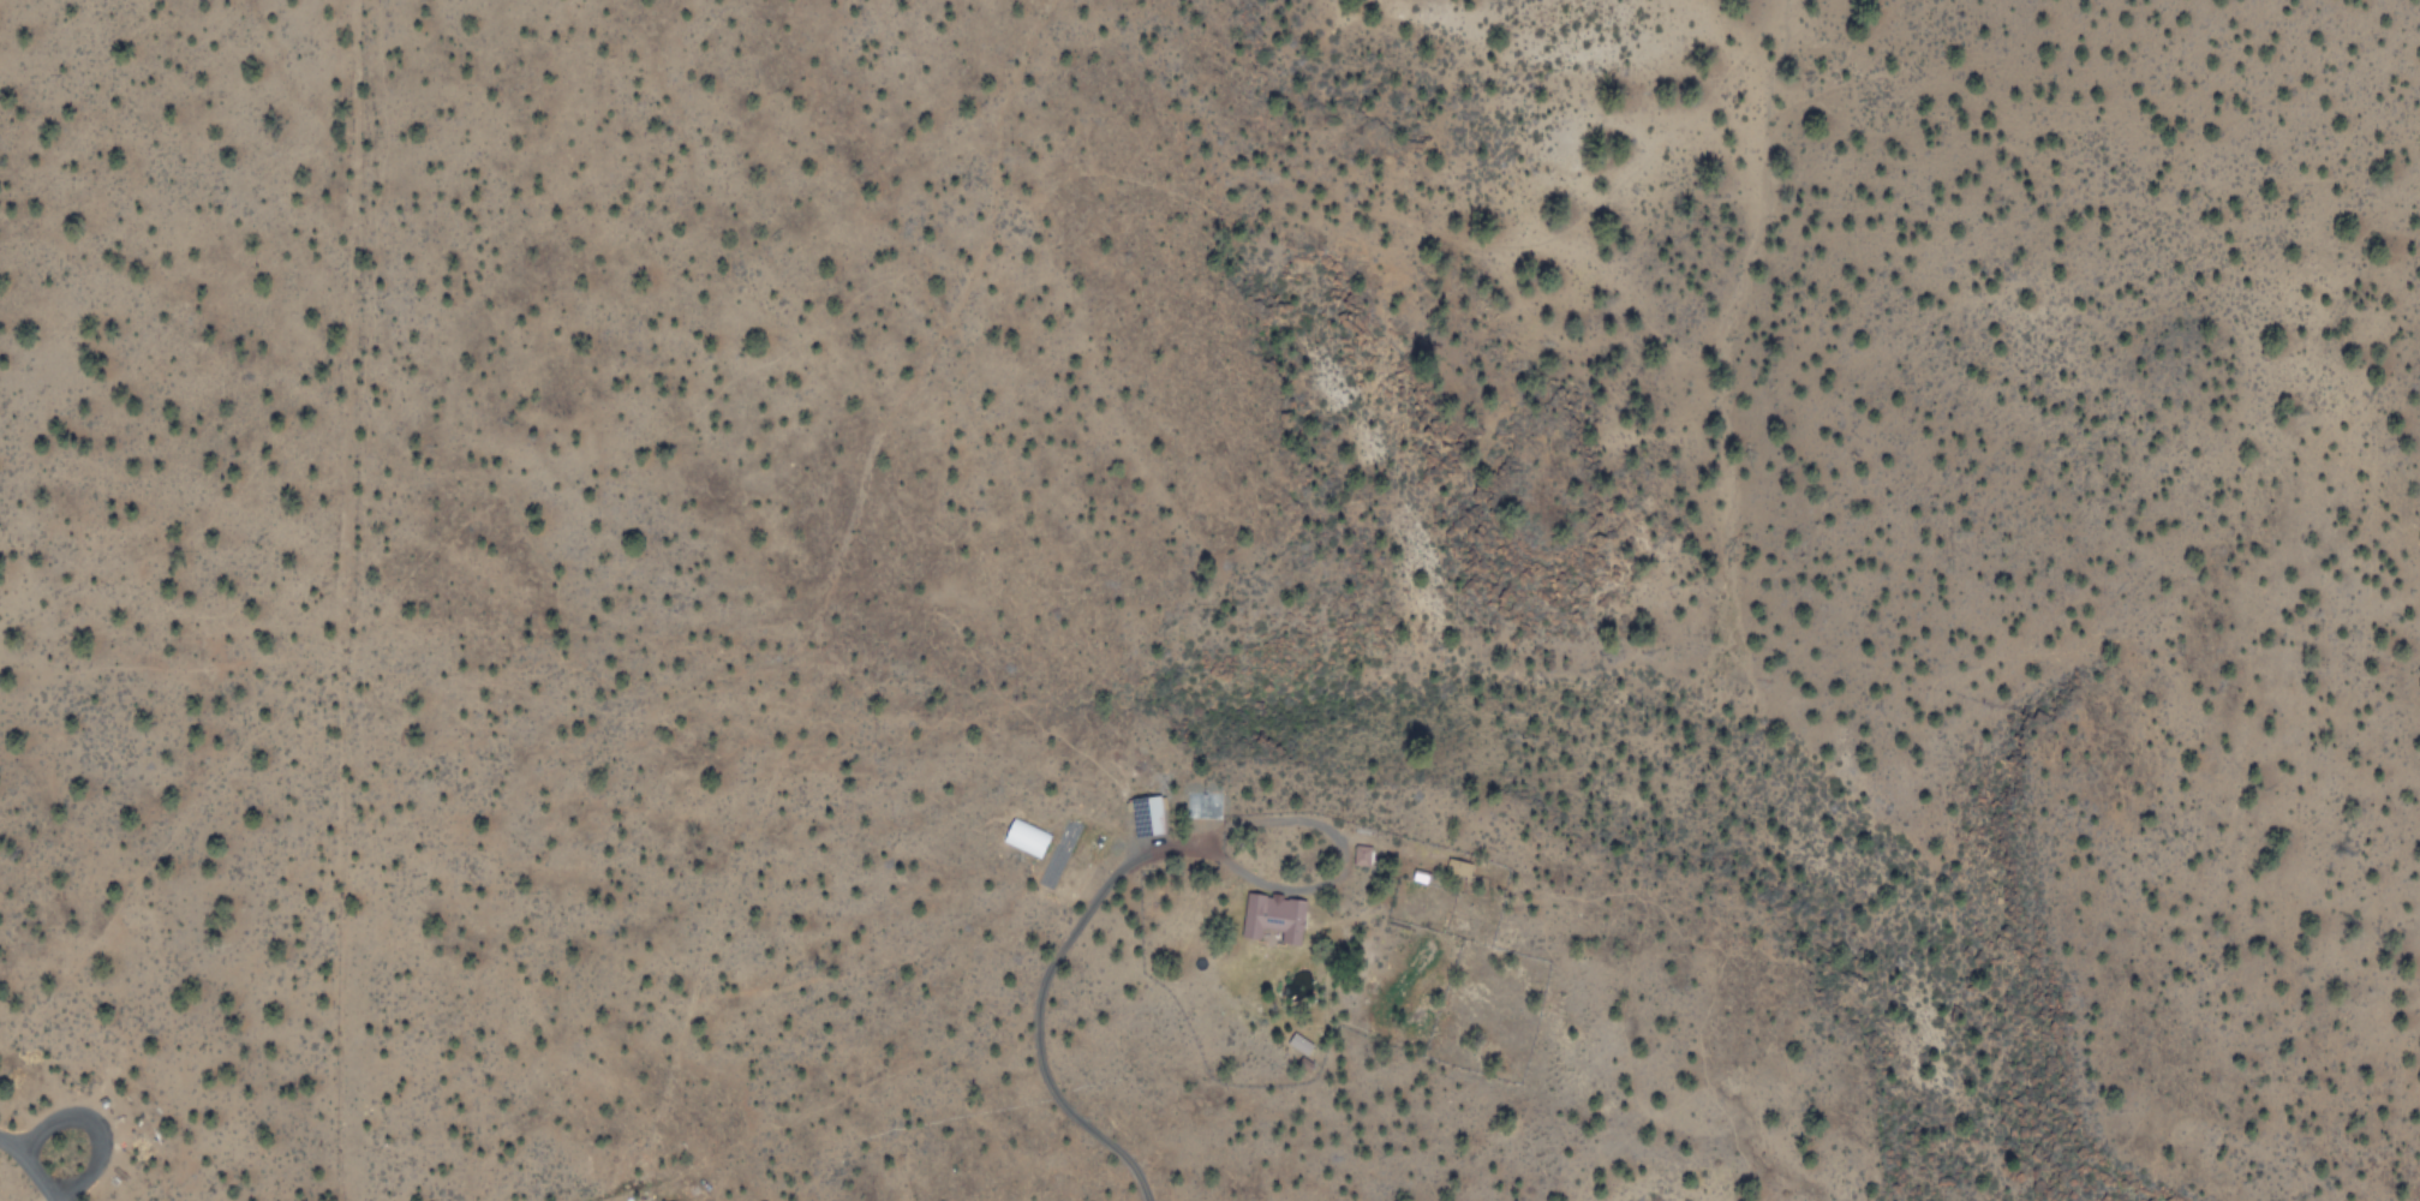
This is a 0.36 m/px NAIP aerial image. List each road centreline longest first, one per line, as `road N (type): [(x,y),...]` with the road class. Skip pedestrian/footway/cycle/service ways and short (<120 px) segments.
road 1 (residential): [(1145,1200),(1140,1182),(1065,1106),(1039,1059),(1036,996),(1065,943),(1125,868)]

